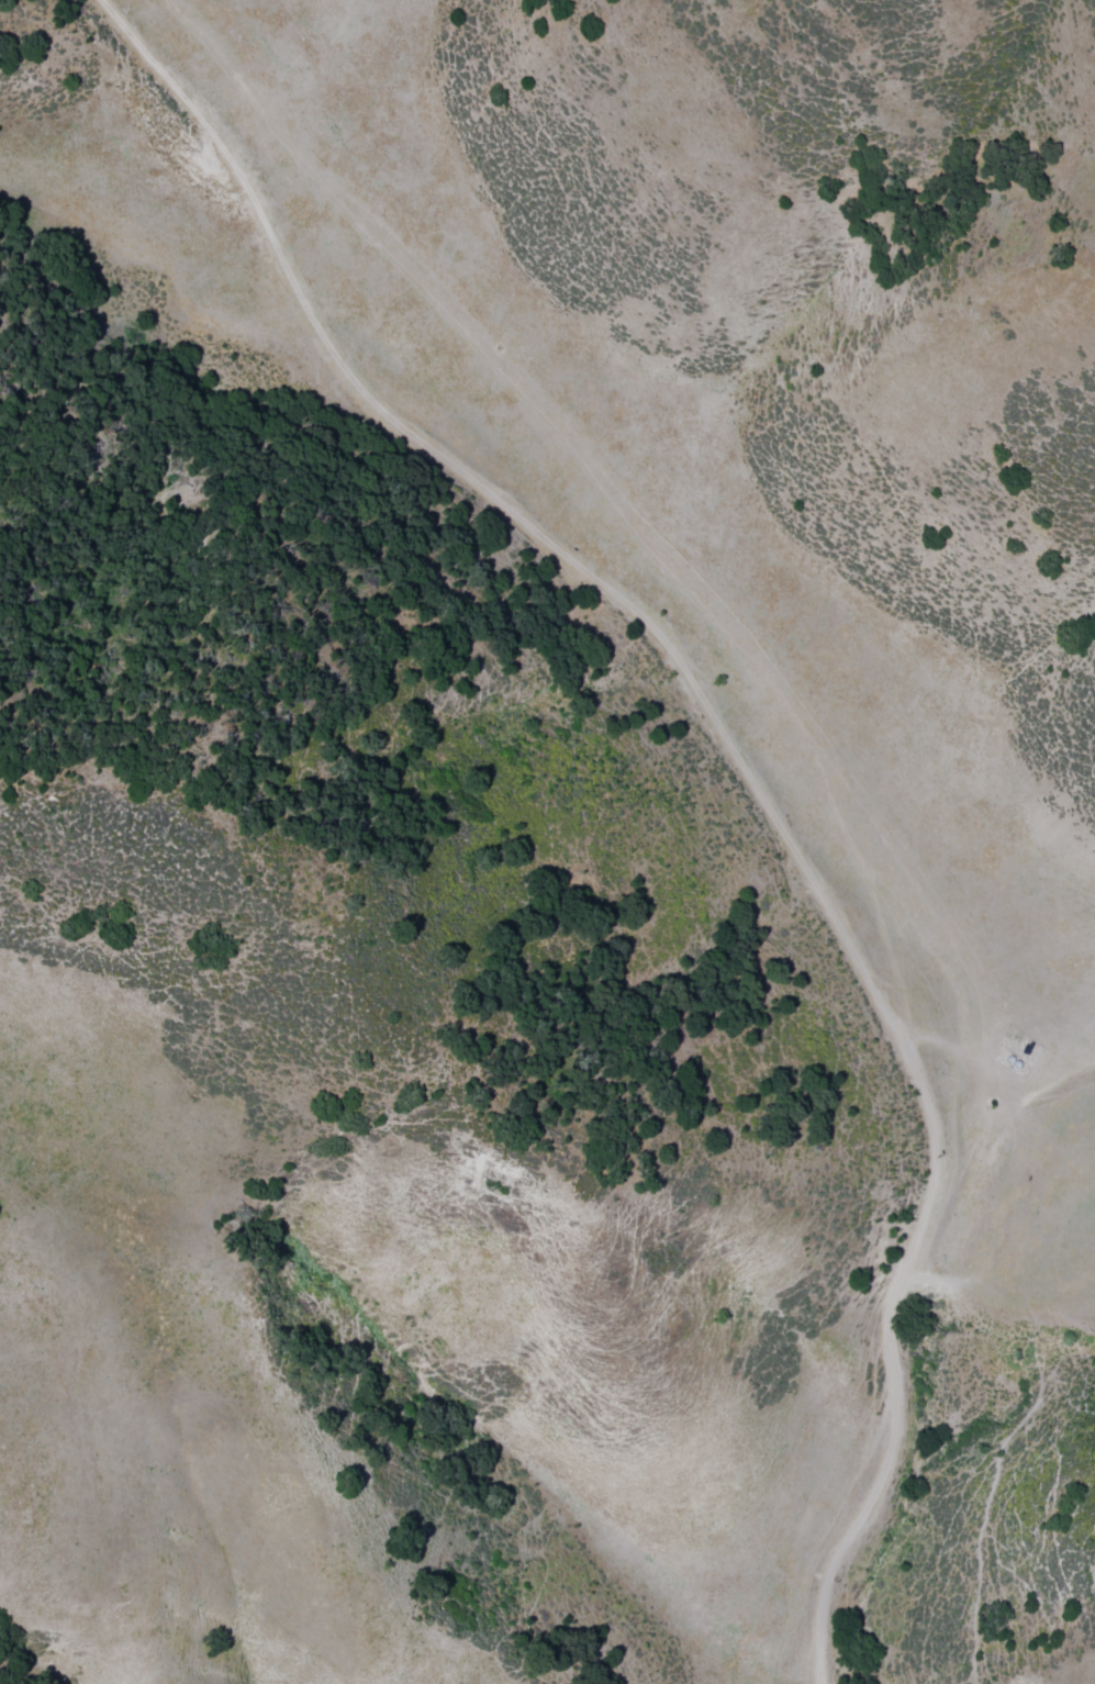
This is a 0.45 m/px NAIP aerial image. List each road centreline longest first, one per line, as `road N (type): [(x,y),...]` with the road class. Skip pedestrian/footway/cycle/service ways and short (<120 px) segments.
road 1 (residential): [(825,1683),(822,1608),(885,1477),(897,1432),(892,1337),(921,1238),(931,1140),(919,1074),(803,857),(651,621),(488,487),(381,416),(345,375),(228,157),(103,0)]
road 2 (residential): [(439,1079),(198,813),(70,781),(0,776)]

